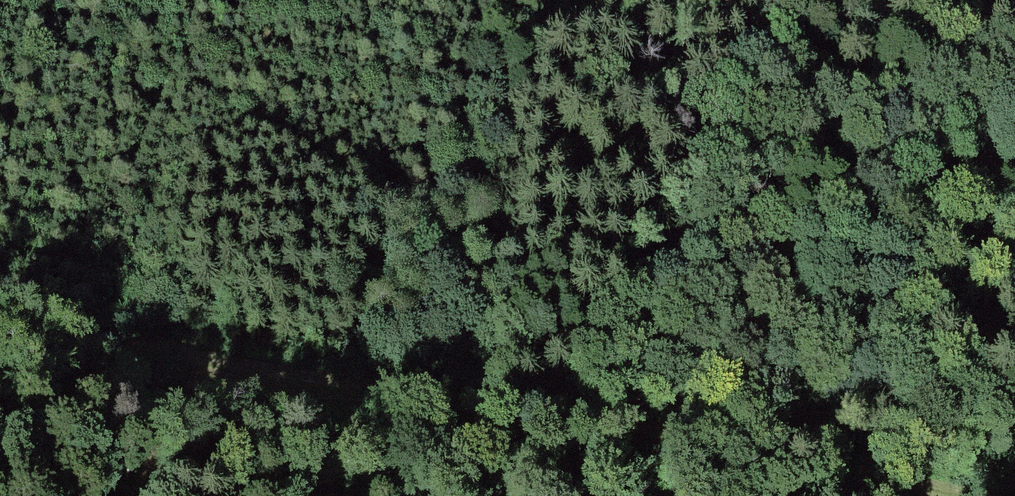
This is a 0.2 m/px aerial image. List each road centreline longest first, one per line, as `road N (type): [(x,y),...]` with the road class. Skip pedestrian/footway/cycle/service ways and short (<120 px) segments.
road 1 (track): [(943,495),(659,437),(186,364),(0,326)]
road 2 (track): [(740,0),(1014,26)]
road 3 (track): [(292,495),(186,364)]

